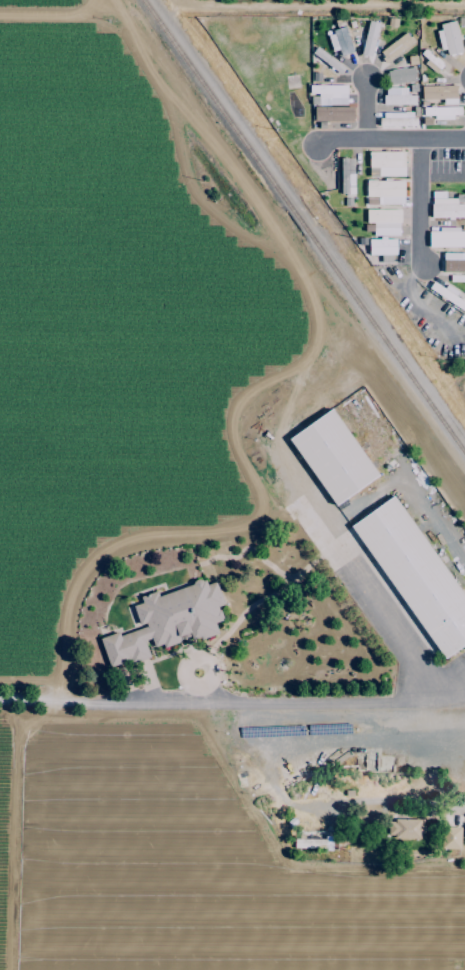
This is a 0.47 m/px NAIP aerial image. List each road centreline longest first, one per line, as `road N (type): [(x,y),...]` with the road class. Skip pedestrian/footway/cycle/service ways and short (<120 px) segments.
road 1 (residential): [(464,141),(319,146)]
road 2 (residential): [(421,143),(426,268)]

